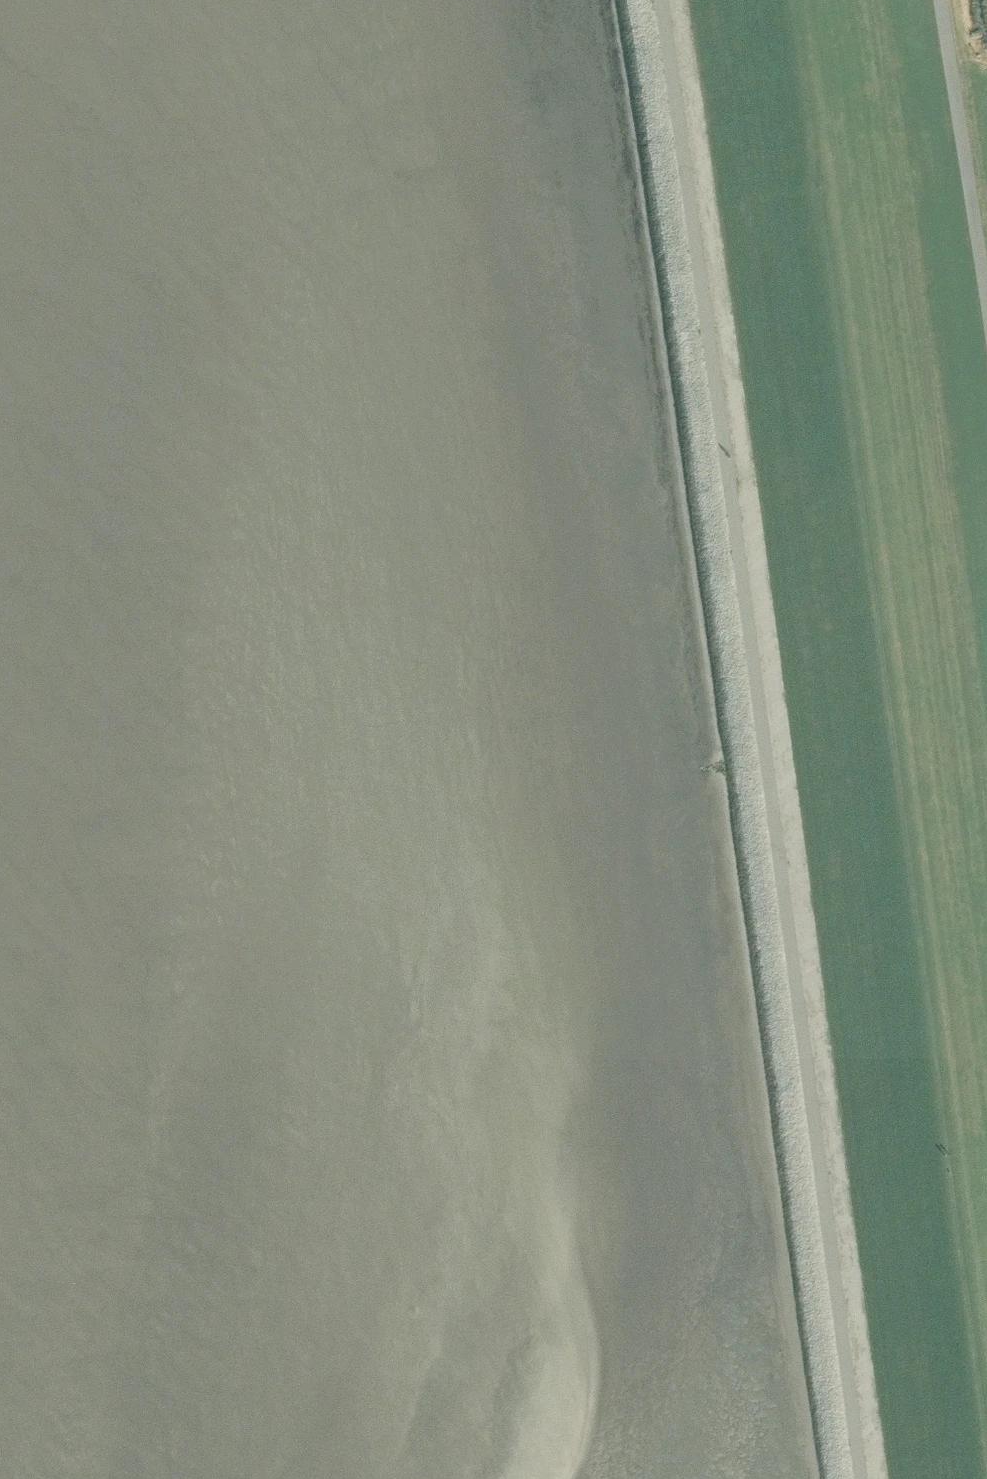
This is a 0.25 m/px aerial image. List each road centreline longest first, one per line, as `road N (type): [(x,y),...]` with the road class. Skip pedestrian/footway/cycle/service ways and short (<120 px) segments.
road 1 (track): [(657,0),(726,463),(804,1095),(865,1478)]
road 2 (track): [(986,289),(945,0)]

